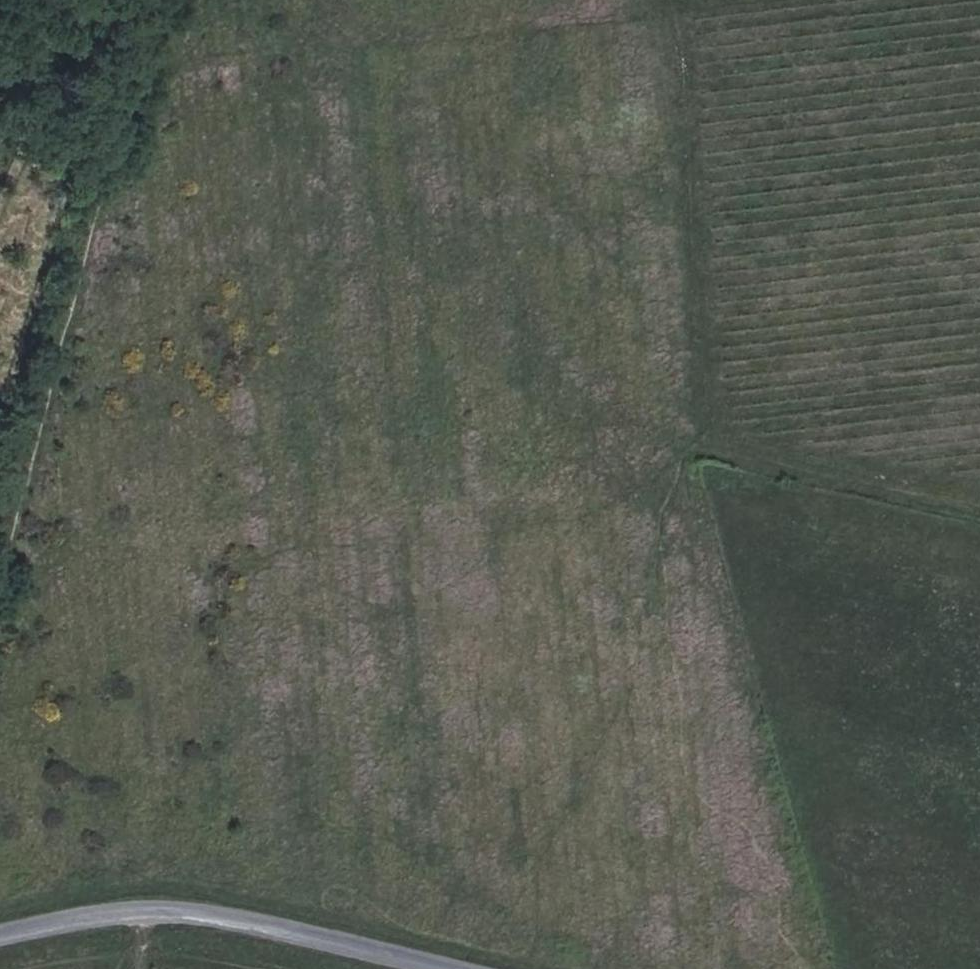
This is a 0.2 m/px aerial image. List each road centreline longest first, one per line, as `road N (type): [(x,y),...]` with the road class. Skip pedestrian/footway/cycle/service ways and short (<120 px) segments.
road 1 (track): [(979,491),(716,441),(661,16)]
road 2 (track): [(800,0),(150,69)]
road 3 (track): [(168,0),(0,614)]
road 4 (track): [(0,896),(151,867),(570,968)]
road 5 (track): [(829,968),(699,502),(698,443),(716,441)]
road 6 (unclassified): [(457,968),(269,922),(186,911),(0,945)]

